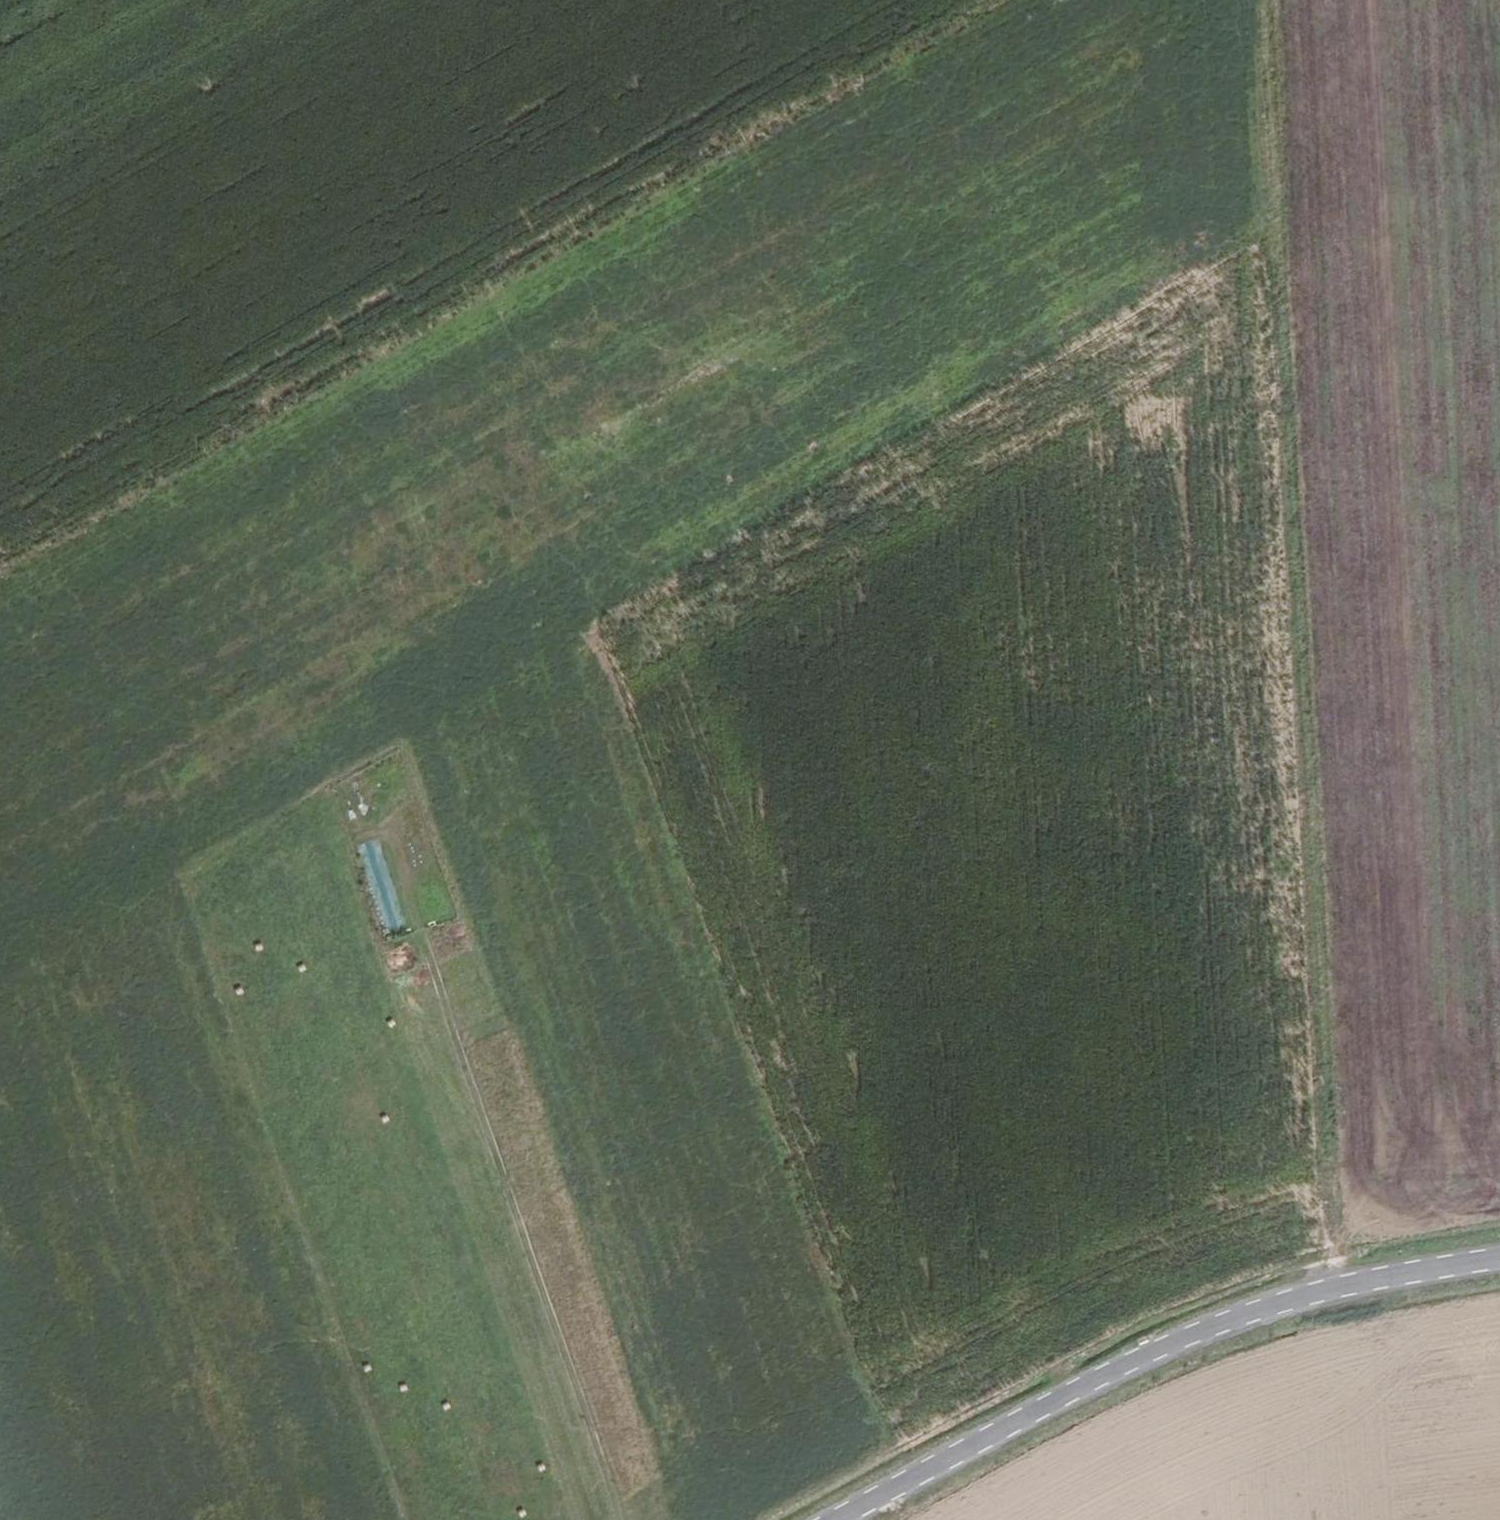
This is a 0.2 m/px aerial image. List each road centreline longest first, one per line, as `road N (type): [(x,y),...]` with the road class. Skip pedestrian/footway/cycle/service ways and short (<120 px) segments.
road 1 (track): [(1337,1283),(1276,542)]
road 2 (unclassified): [(1499,1253),(1337,1283),(1152,1347),(832,1519)]

